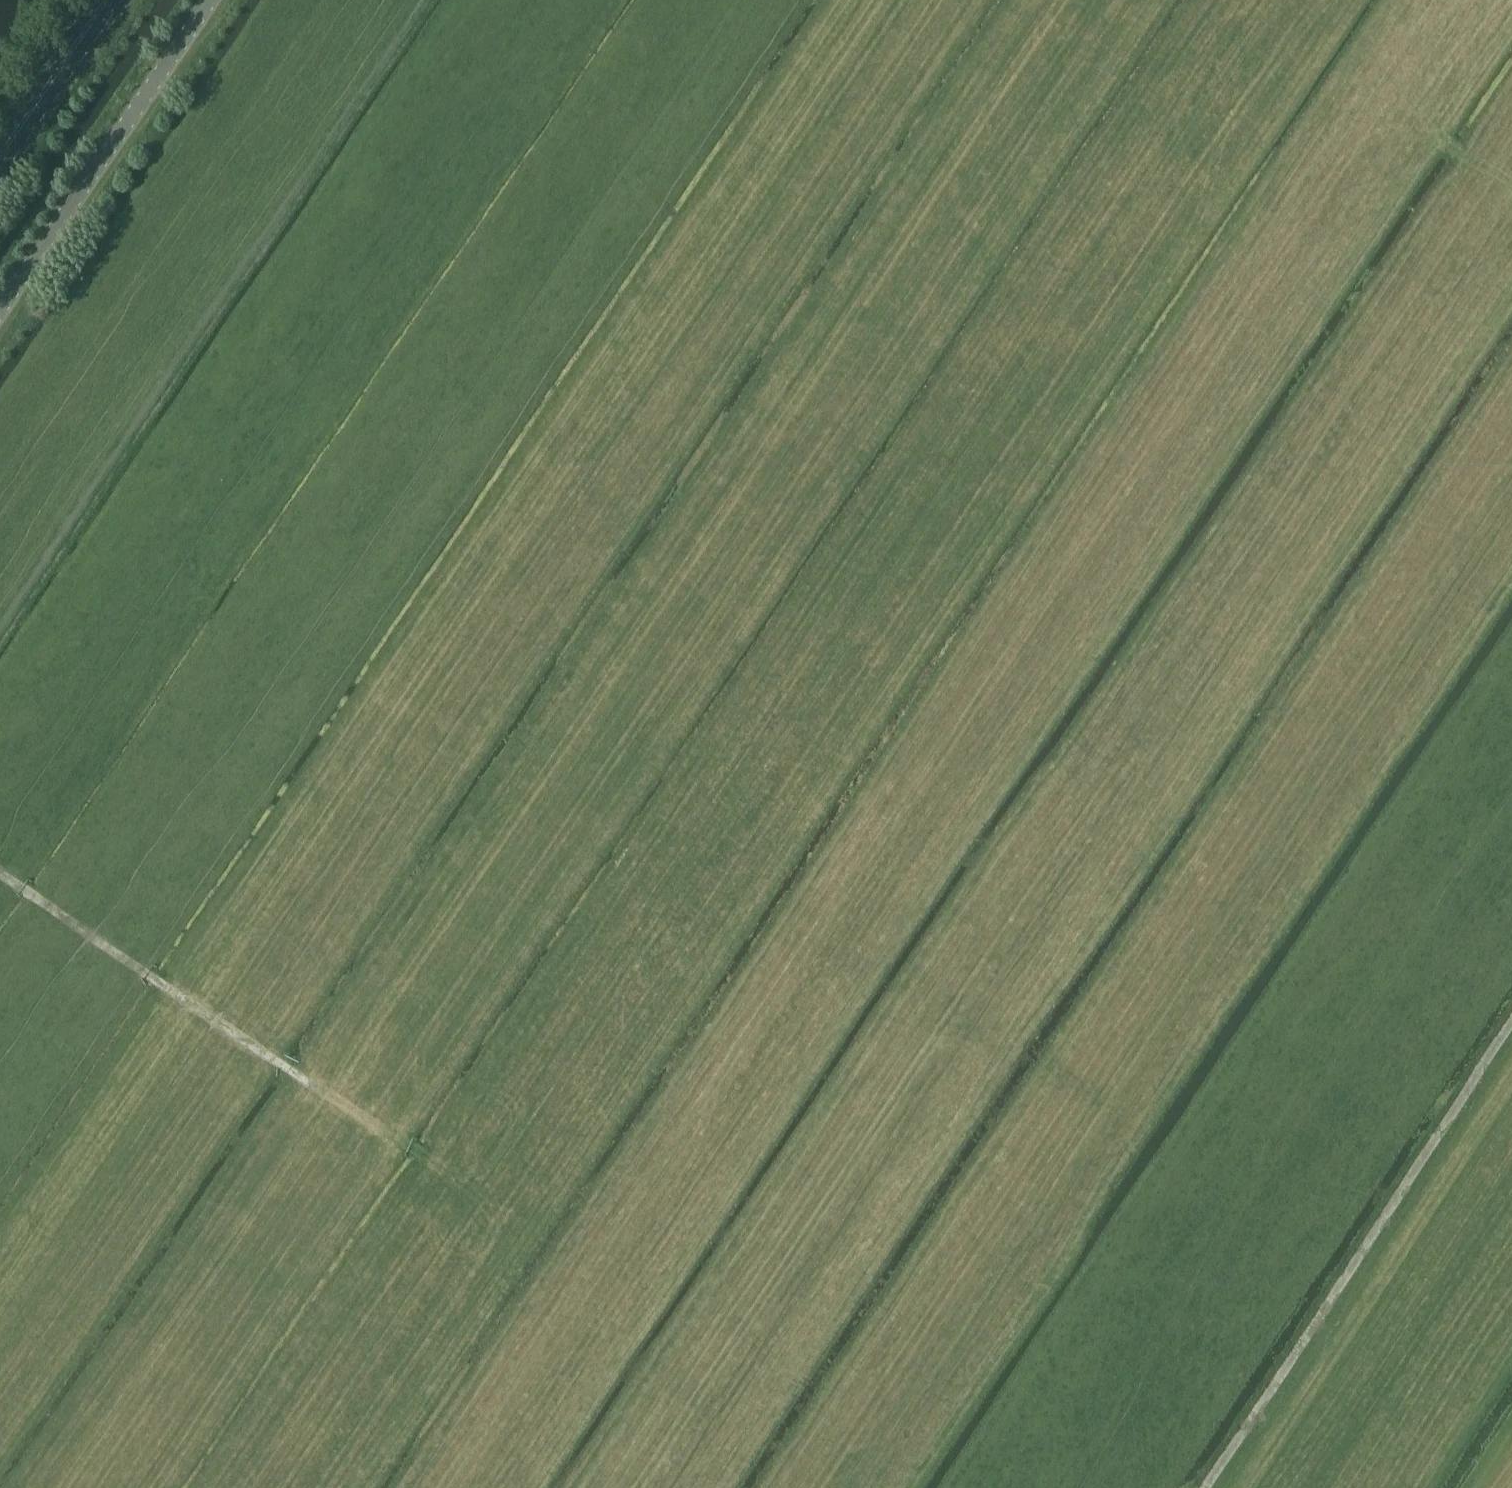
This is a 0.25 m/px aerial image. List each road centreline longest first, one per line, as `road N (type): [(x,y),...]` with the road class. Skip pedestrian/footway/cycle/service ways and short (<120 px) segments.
road 1 (unclassified): [(0,313),(213,0)]
road 2 (primary): [(0,162),(110,0)]

